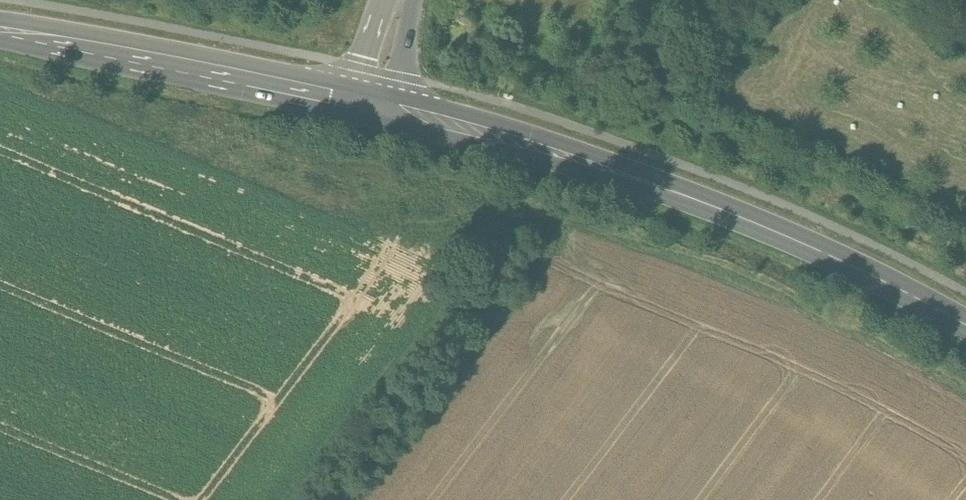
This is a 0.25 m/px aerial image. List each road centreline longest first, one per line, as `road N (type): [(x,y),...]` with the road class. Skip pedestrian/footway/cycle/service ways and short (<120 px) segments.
road 1 (secondary): [(365,111),(675,195),(839,257),(965,319)]
road 2 (track): [(594,242),(745,294),(965,412)]
road 3 (secondary): [(0,34),(365,111)]
road 4 (track): [(308,499),(520,229)]
road 5 (track): [(594,242),(401,499)]

